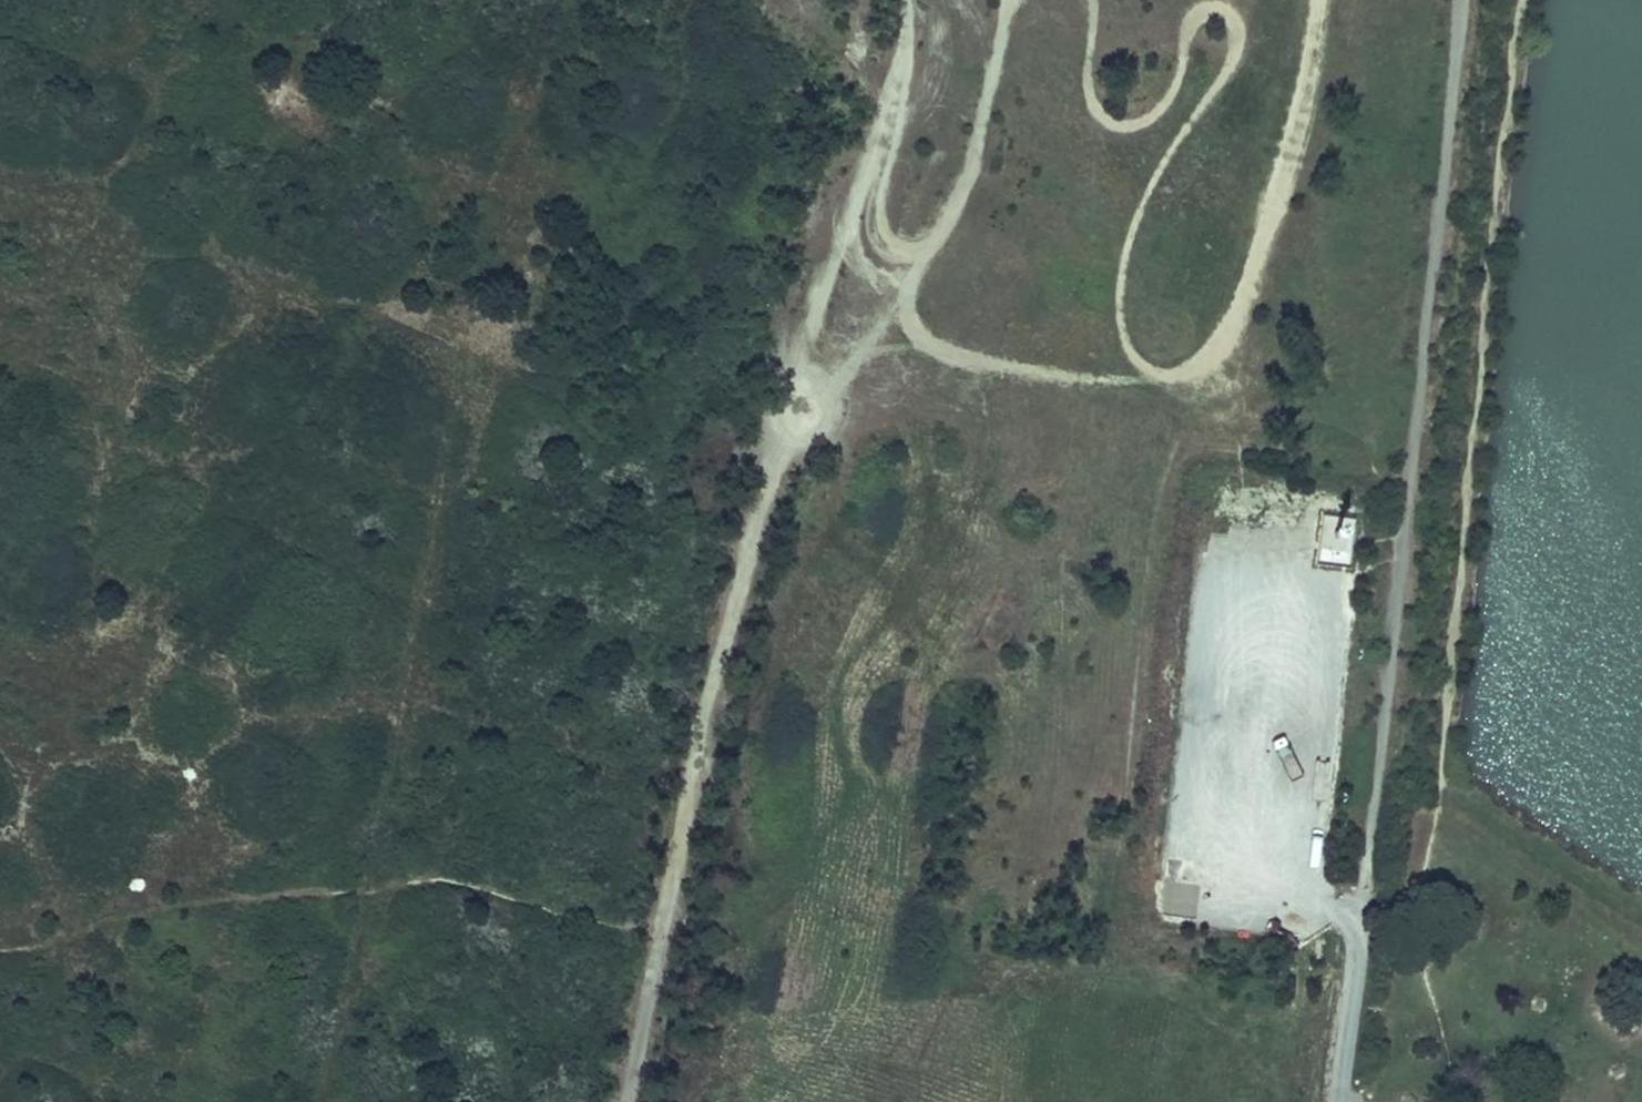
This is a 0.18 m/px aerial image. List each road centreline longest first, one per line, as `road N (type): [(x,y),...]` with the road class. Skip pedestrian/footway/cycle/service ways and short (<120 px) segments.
road 1 (track): [(625,1101),(752,540),(792,436),(920,263),(965,183),(995,51),(1017,0)]
road 2 (unclassified): [(1336,1101),(1460,0)]

